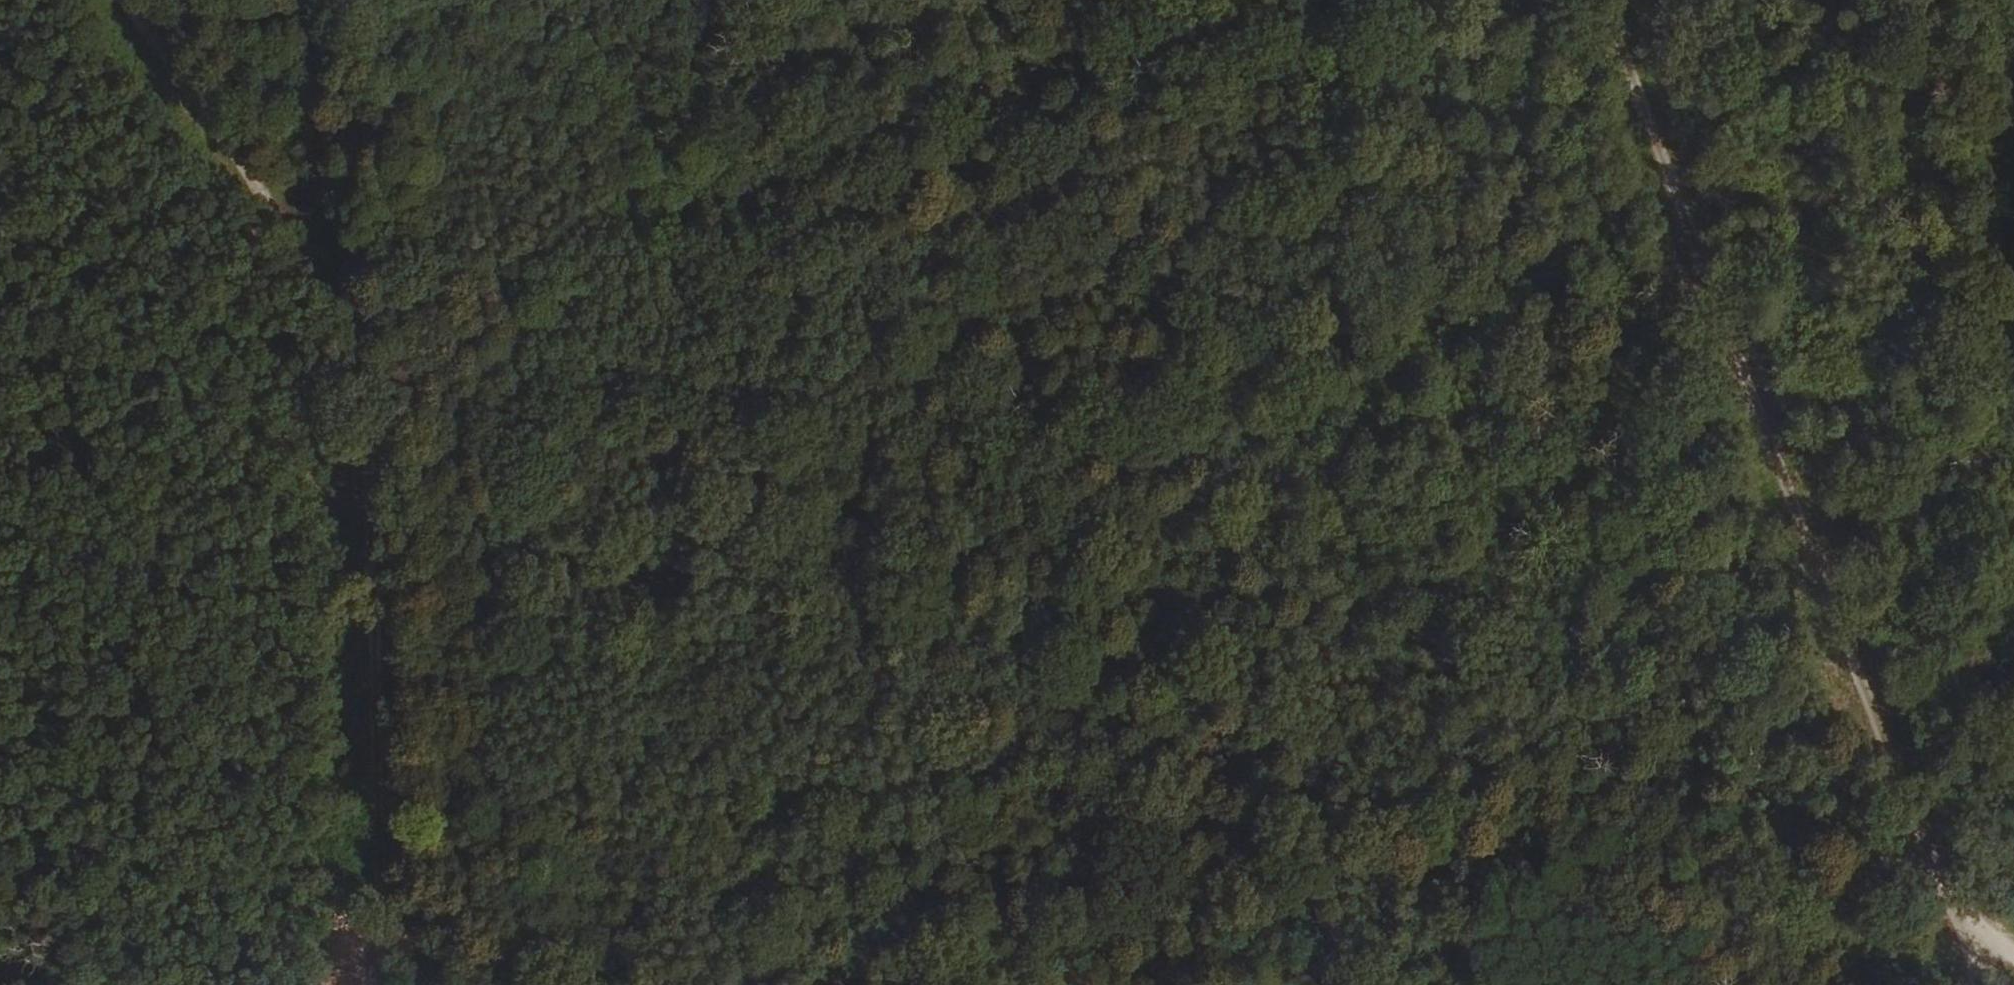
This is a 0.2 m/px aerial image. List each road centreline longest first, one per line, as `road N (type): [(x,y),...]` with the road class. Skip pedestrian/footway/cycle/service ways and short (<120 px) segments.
road 1 (track): [(1956,984),(1946,918),(1607,0)]
road 2 (track): [(112,0),(371,326)]

